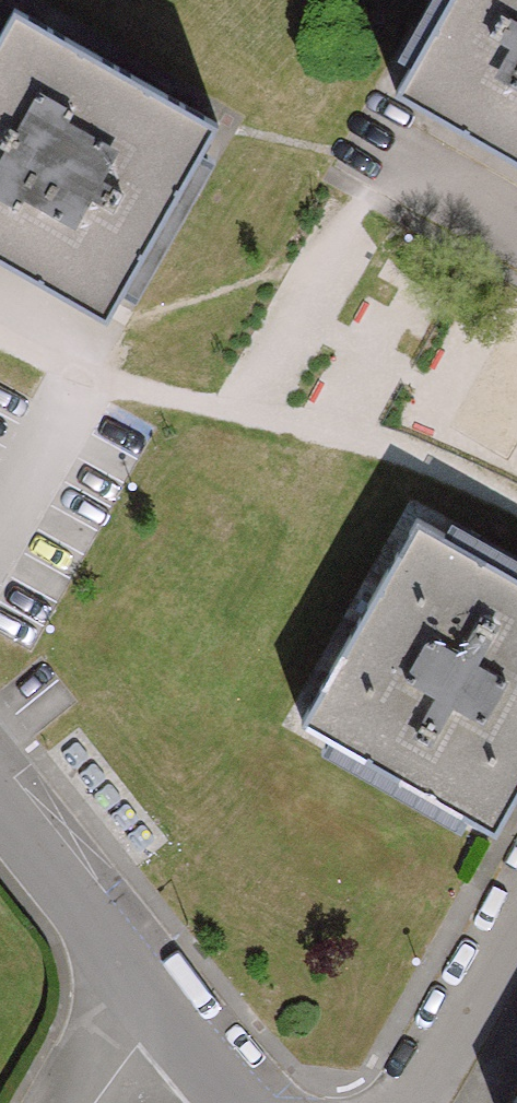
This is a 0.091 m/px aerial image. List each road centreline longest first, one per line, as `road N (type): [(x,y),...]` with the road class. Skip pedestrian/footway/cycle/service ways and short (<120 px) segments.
road 1 (residential): [(0,803),(144,996)]
road 2 (residential): [(144,996),(251,1102)]
road 3 (residential): [(82,1102),(144,996)]

